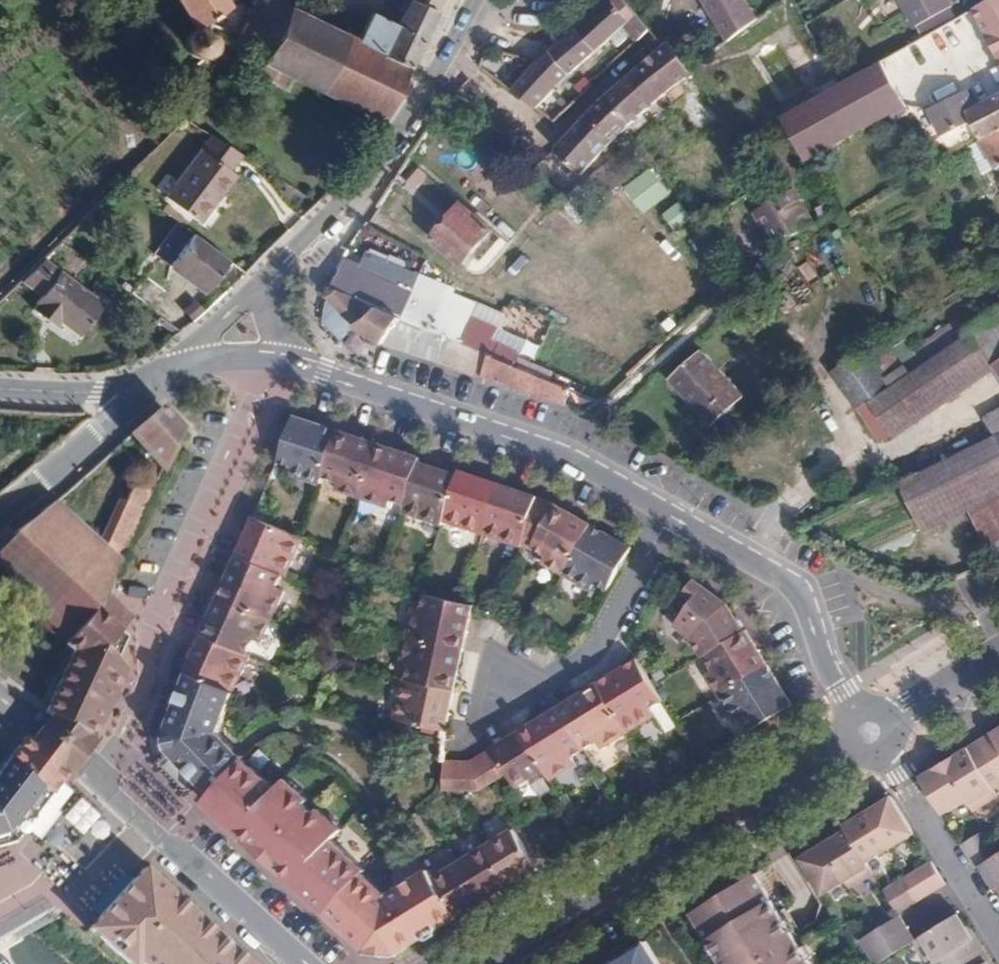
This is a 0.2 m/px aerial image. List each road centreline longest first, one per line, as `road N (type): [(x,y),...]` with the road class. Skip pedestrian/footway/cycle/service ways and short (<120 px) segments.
road 1 (residential): [(102,781),(145,686),(157,606),(267,358)]
road 2 (residential): [(870,733),(493,963)]
road 3 (tertiary): [(314,368),(544,444),(670,512)]
road 4 (tertiary): [(476,0),(388,145),(265,280)]
road 5 (tertiary): [(670,512),(803,594),(836,680),(870,733)]
road 6 (residential): [(306,963),(102,781)]
road 7 (residential): [(670,512),(584,674),(531,691),(499,688)]
road 8 (residential): [(870,733),(998,941)]
road 9 (residential): [(0,514),(143,395)]
road 10 (residential): [(265,280),(156,385)]
road 11 (tertiary): [(998,654),(870,733)]
road 12 (residential): [(0,388),(143,395)]
road 13 (residential): [(102,781),(0,697)]

